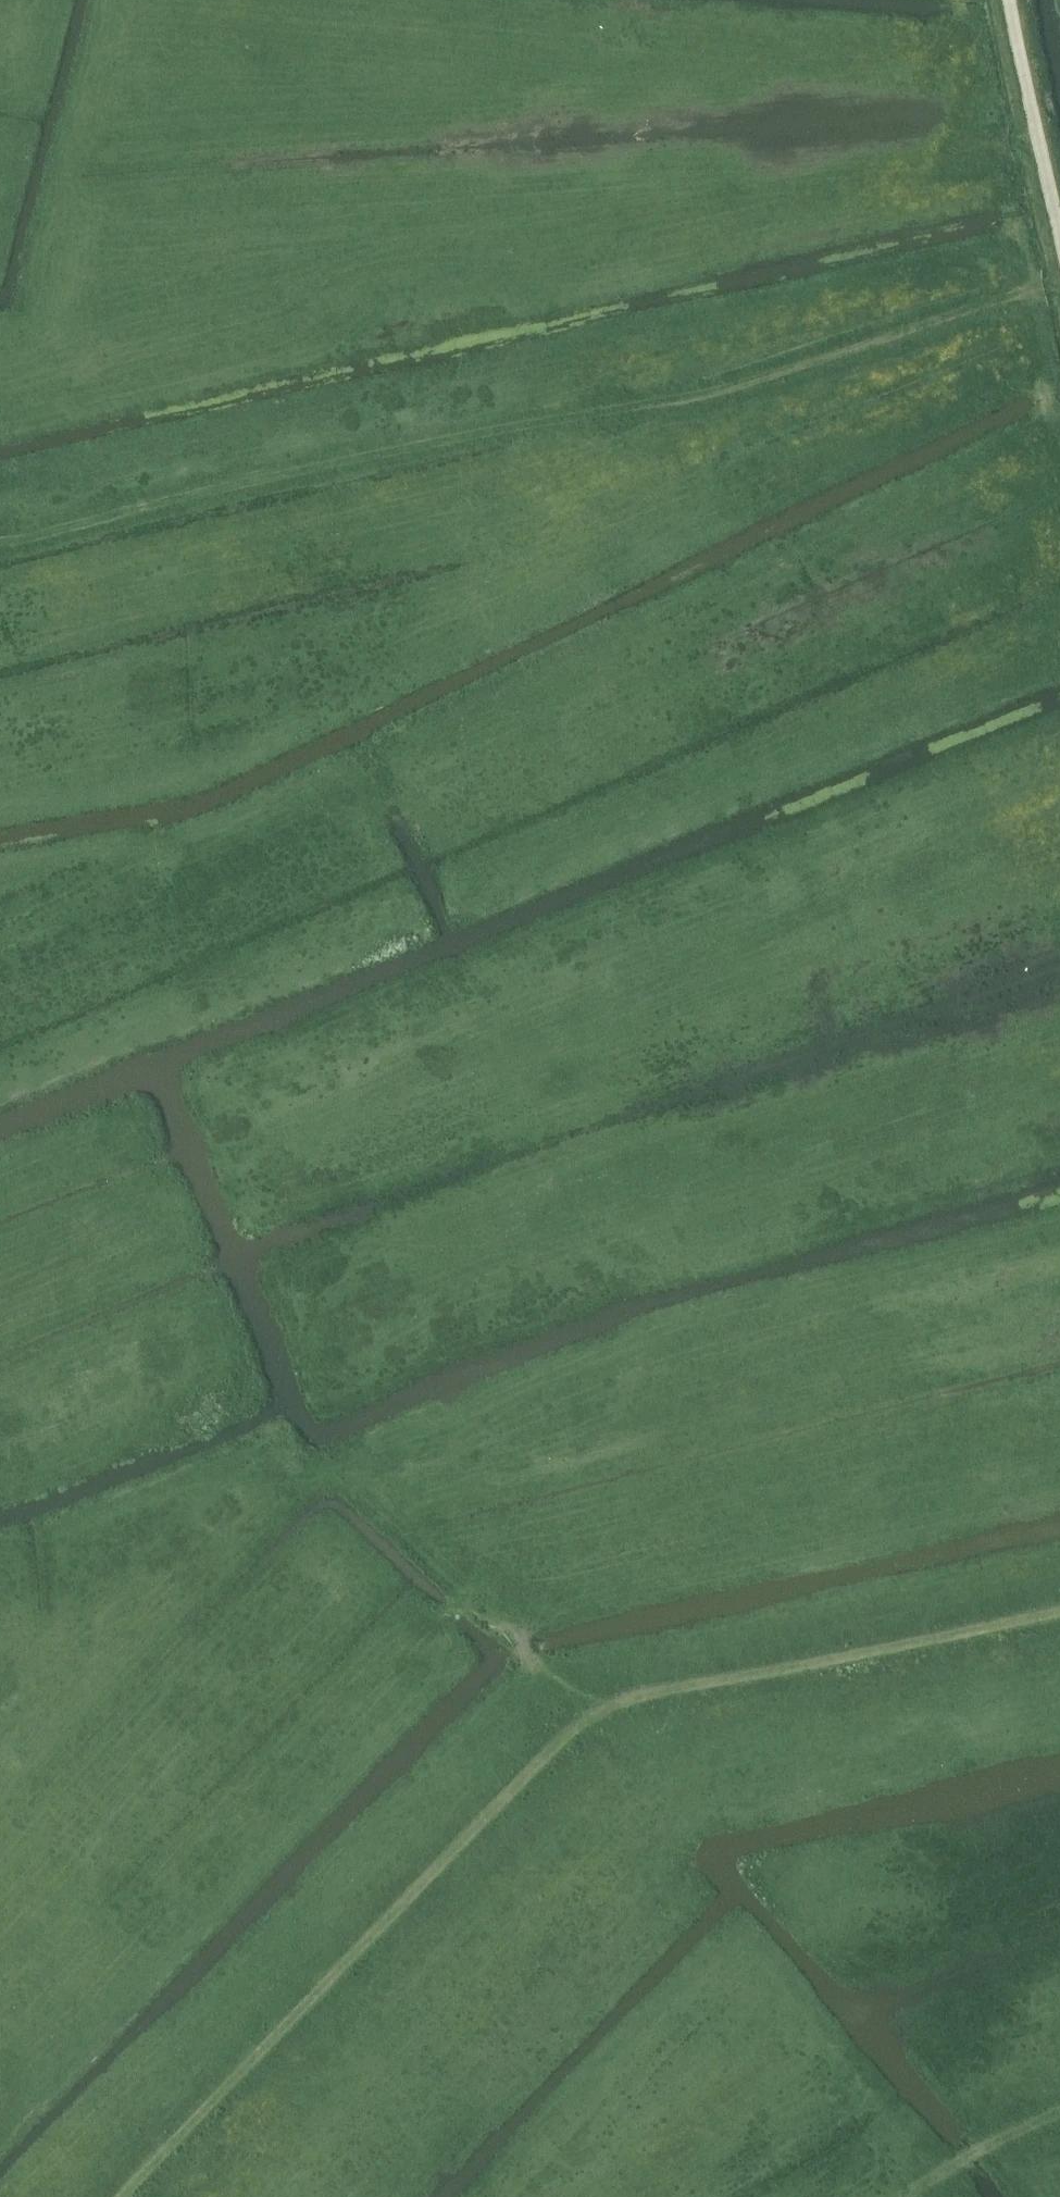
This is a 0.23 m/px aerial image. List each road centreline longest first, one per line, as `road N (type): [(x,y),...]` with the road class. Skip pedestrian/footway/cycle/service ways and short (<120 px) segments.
road 1 (track): [(125,2196),(556,1745),(616,1702),(1059,1615)]
road 2 (track): [(0,536),(617,416),(1059,282)]
road 3 (unclassified): [(1059,224),(1013,0)]

